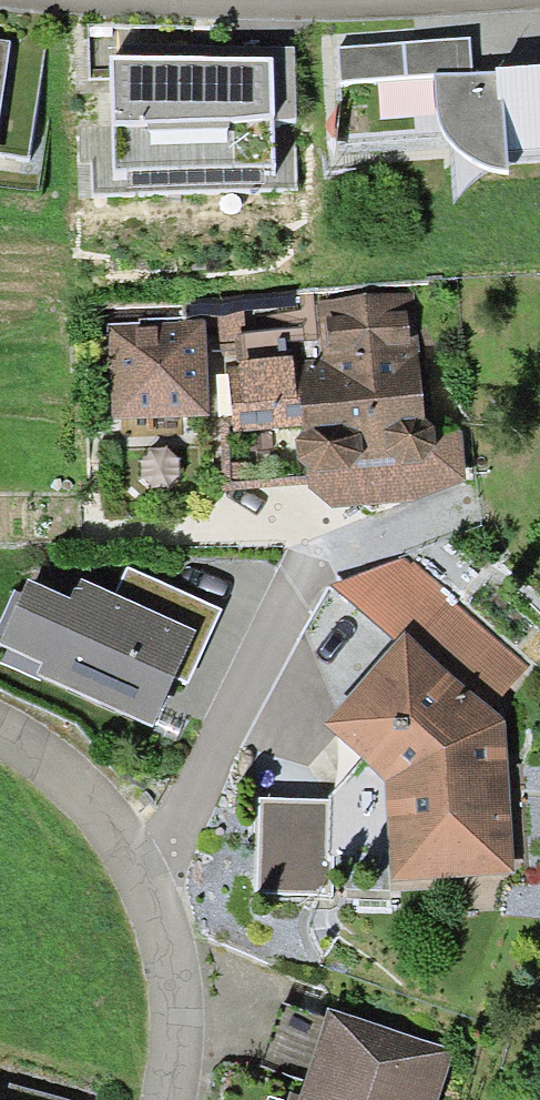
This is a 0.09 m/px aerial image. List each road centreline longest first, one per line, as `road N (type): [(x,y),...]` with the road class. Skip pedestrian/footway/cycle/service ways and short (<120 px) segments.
road 1 (residential): [(168,1099),(177,980),(138,885),(116,838),(57,777),(0,734)]

